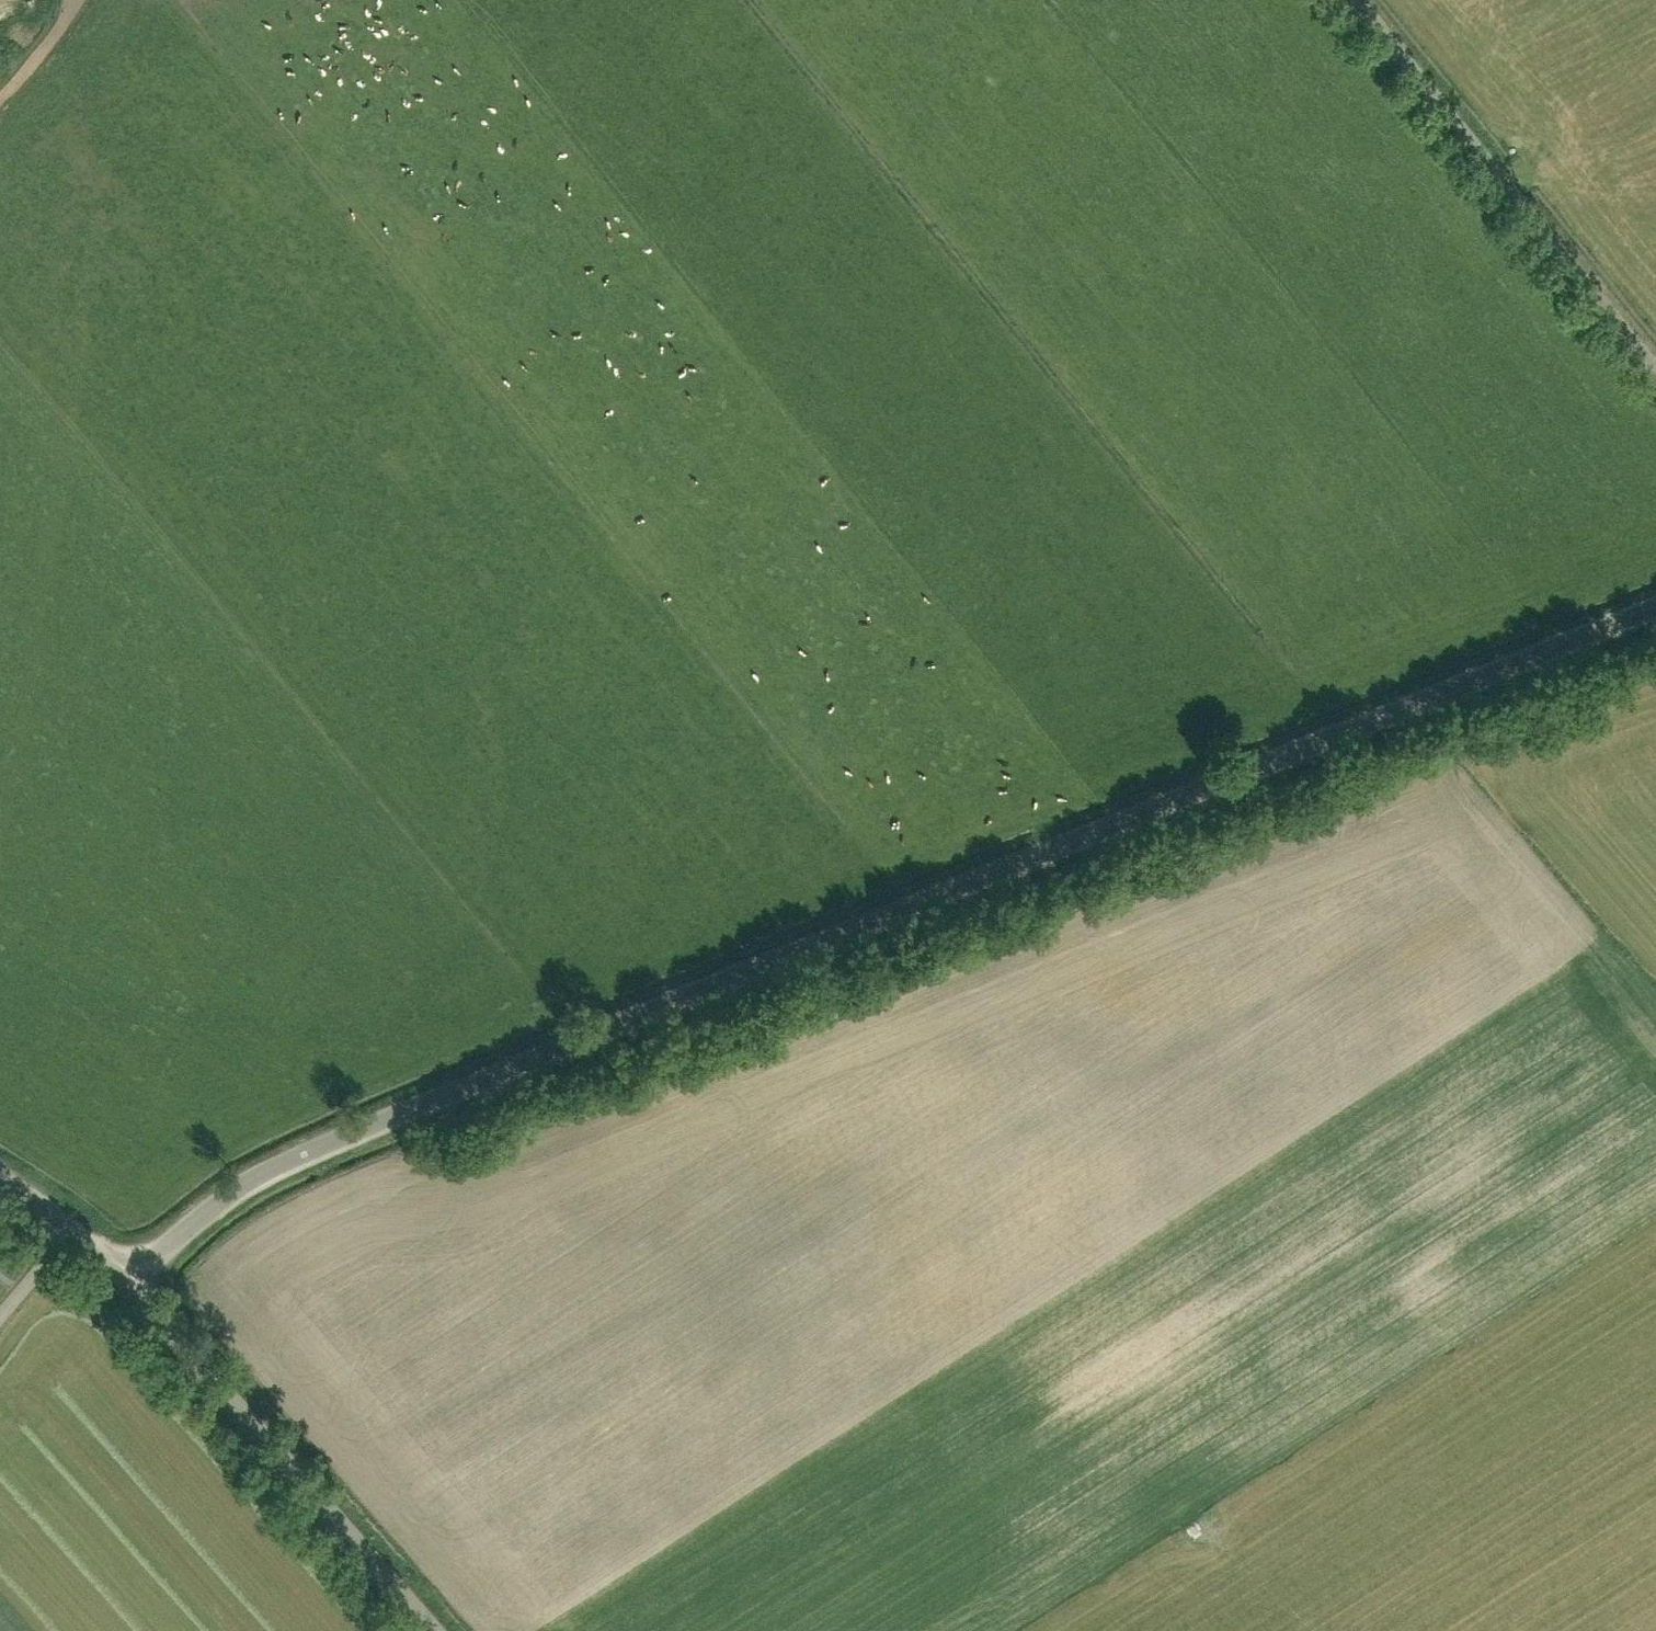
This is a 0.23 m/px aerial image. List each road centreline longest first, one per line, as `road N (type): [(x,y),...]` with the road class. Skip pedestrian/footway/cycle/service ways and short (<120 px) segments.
road 1 (unclassified): [(128,1280),(247,1184),(300,1157),(1655,608)]
road 2 (unclassified): [(435,1630),(128,1280)]
road 3 (unclassified): [(128,1280),(0,1182)]

